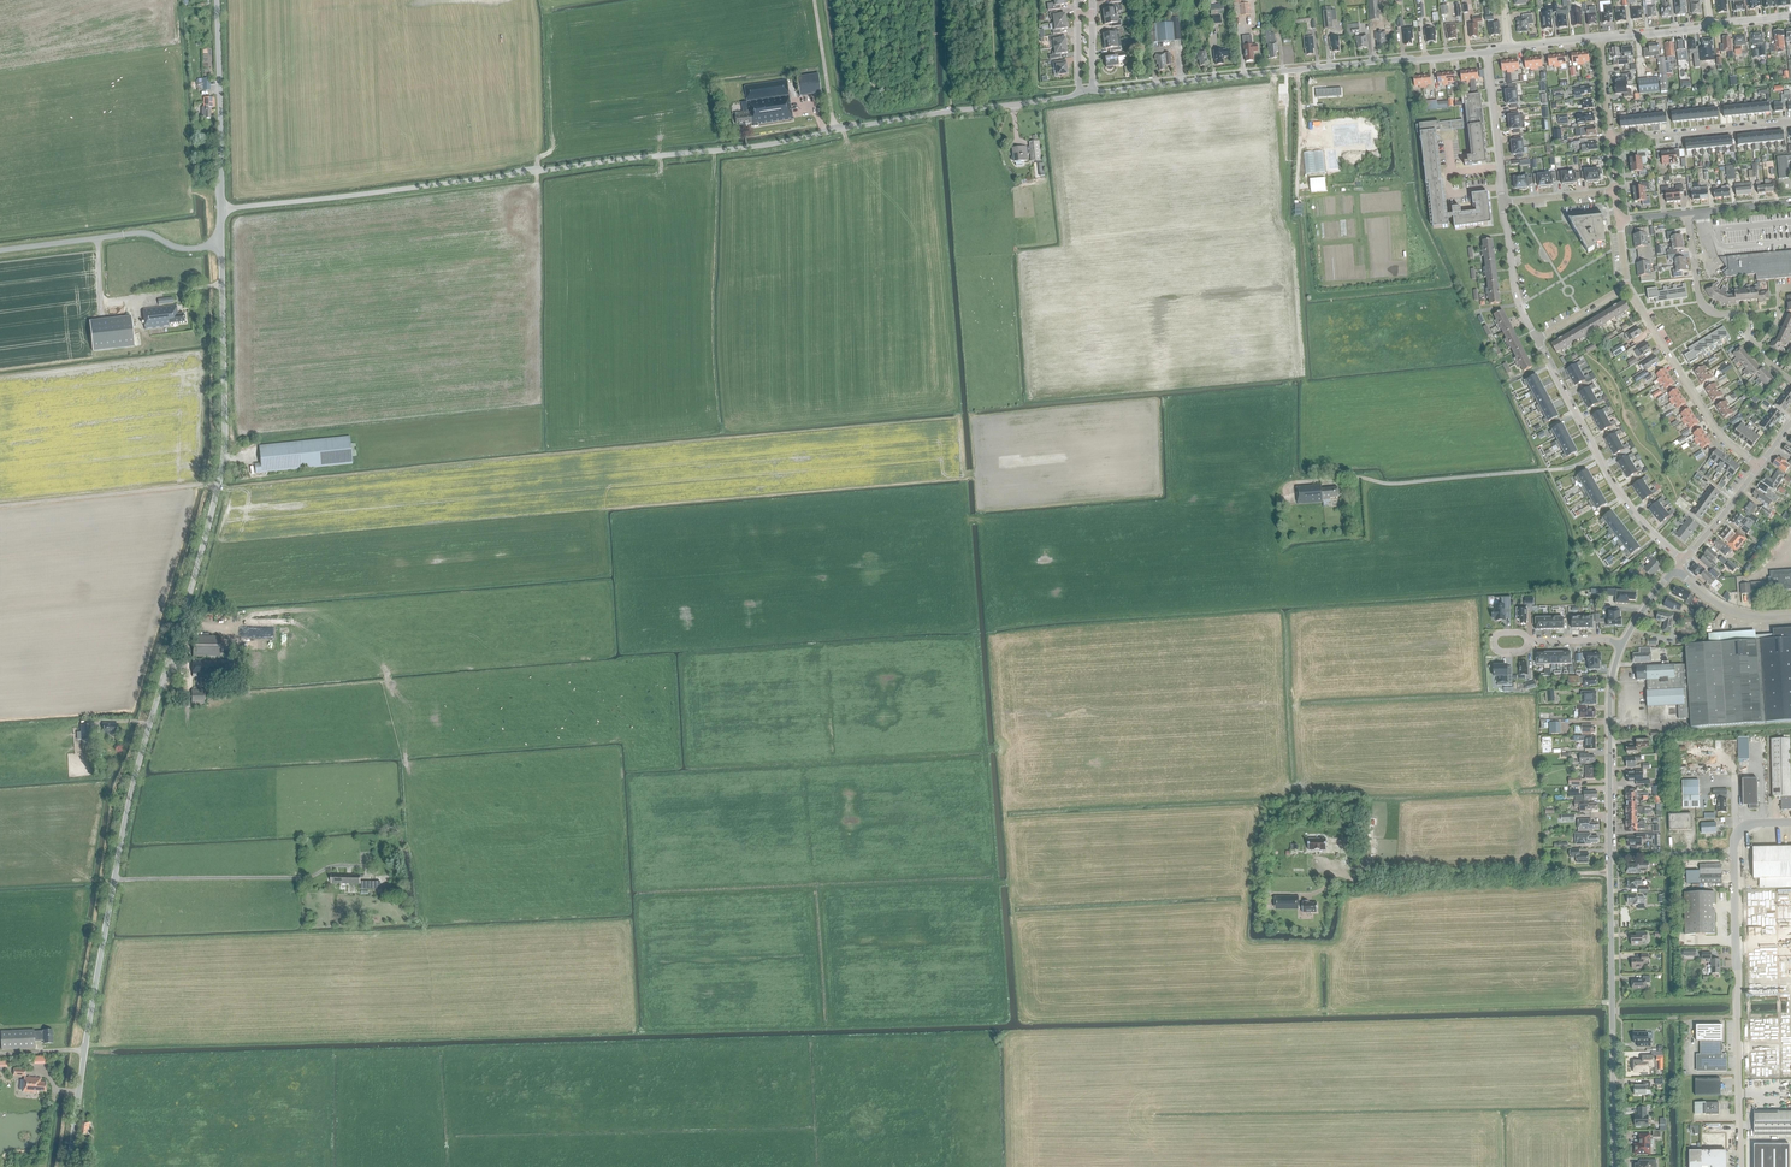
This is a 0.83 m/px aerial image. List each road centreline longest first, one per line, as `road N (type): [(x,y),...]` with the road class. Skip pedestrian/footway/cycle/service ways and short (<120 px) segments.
road 1 (unclassified): [(69,1166),(132,782),(224,458),(222,209)]
road 2 (unclassified): [(222,209),(752,146),(1079,92)]
road 3 (unclassified): [(1093,91),(1487,52)]
road 4 (unclassified): [(1741,1166),(1733,851)]
road 5 (tertiary): [(1615,1166),(1610,856)]
road 6 (residential): [(1682,559),(1623,498),(1536,340)]
road 7 (residential): [(1759,464),(1711,425),(1627,286)]
road 8 (residential): [(1790,380),(1755,348),(1745,317),(1714,313),(1701,301),(1687,213)]
road 9 (tertiary): [(1610,856),(1610,699),(1624,641)]
road 10 (unclassified): [(222,209),(217,0)]
road 11 (residential): [(1611,140),(1790,122)]
road 12 (residential): [(1536,340),(1516,294),(1504,202)]
road 13 (residential): [(1503,187),(1487,52)]
road 14 (tertiary): [(1790,616),(1726,609),(1678,573)]
road 15 (residential): [(1610,856),(1733,851)]
road 16 (residential): [(1682,559),(1759,464)]

